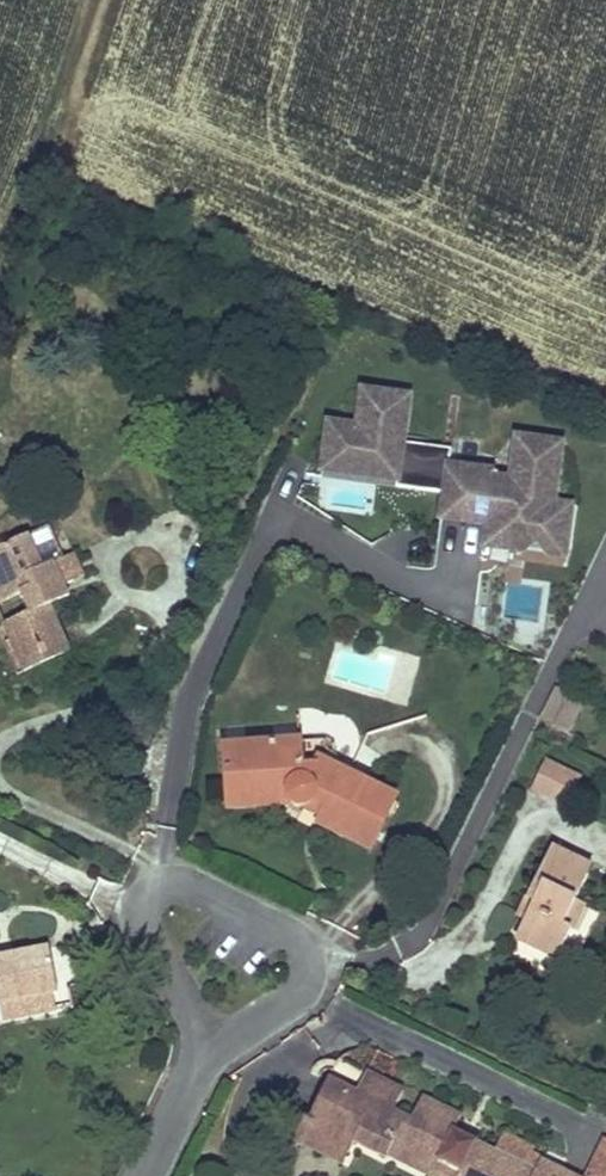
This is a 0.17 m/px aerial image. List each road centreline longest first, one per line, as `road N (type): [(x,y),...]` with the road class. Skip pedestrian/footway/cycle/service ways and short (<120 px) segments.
road 1 (track): [(96,0),(0,227)]
road 2 (residential): [(247,969),(145,1175)]

